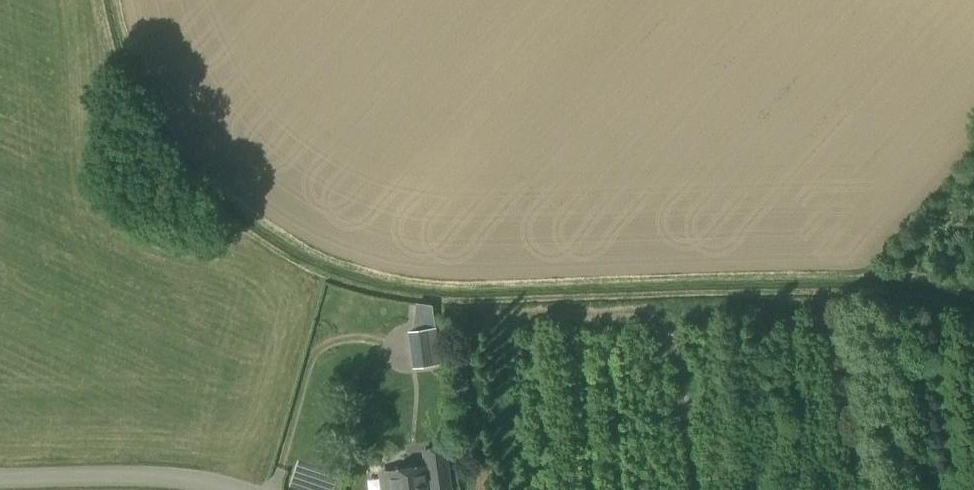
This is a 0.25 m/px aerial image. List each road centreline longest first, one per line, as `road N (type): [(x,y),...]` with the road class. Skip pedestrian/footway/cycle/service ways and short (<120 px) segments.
road 1 (unclassified): [(225,489),(183,482),(0,482)]

